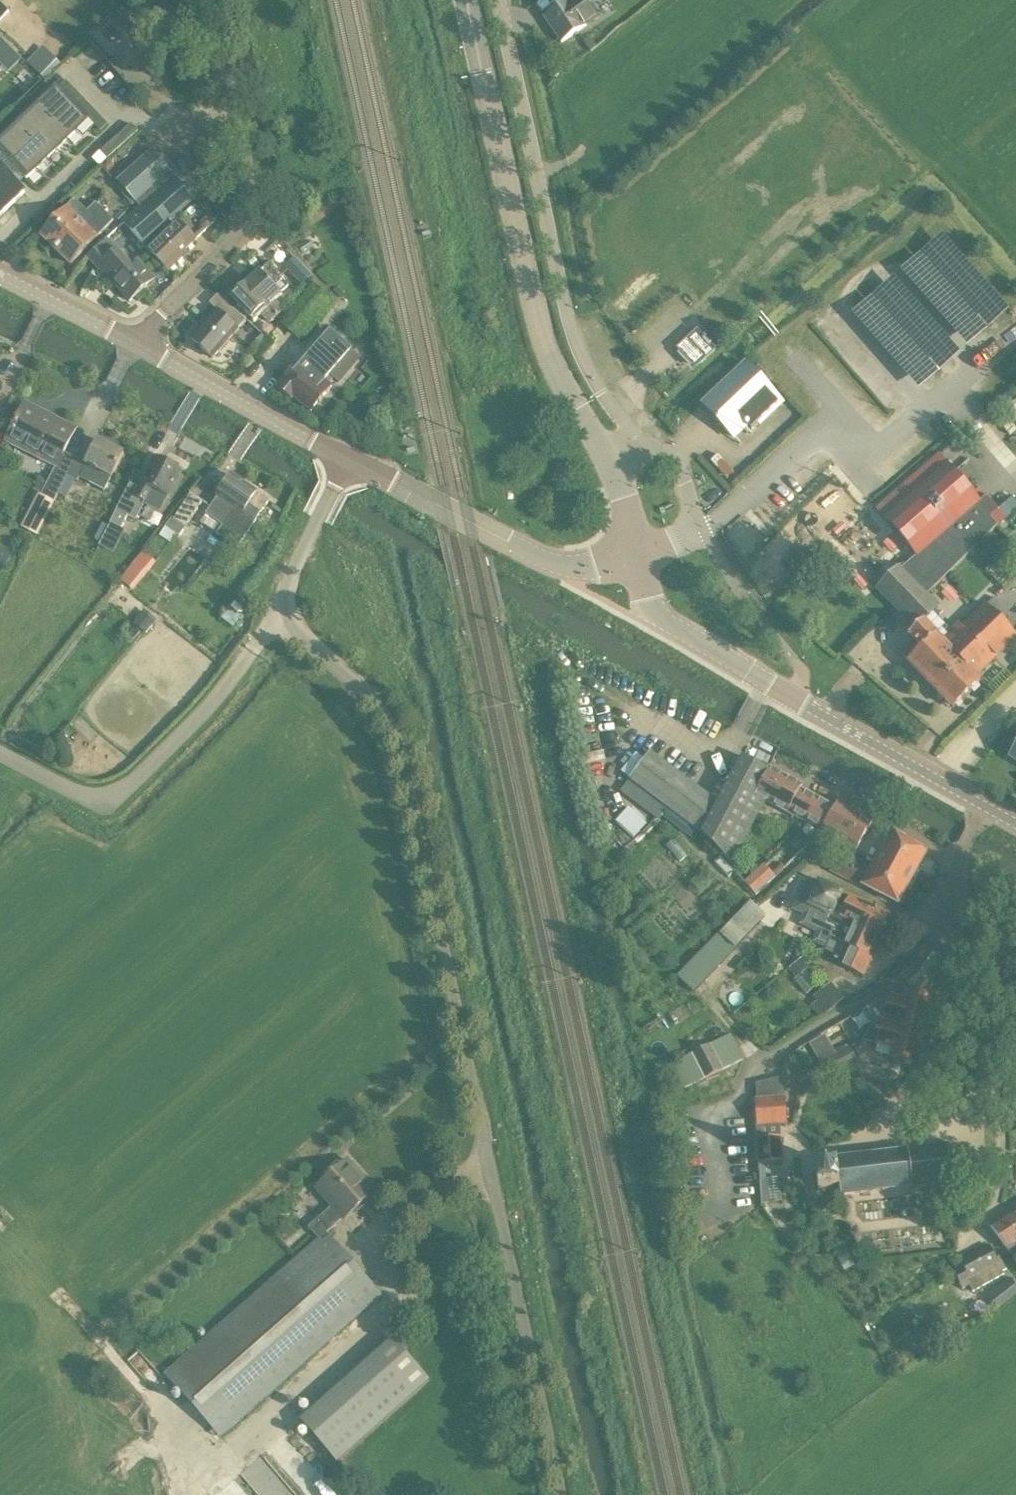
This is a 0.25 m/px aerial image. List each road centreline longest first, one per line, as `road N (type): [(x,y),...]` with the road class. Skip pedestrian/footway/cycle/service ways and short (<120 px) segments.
road 1 (unclassified): [(561,1494),(397,738),(381,708),(299,629),(286,598),(291,570),(348,460)]
road 2 (unclassified): [(638,555),(704,531),(684,472),(628,425),(573,332),(498,0)]
road 3 (tertiary): [(638,555),(627,508),(555,365),(524,271),(466,0)]
road 4 (tertiary): [(985,804),(663,619),(648,599),(638,555)]
road 5 (unclassified): [(136,342),(224,249),(242,208),(243,146),(210,0)]
road 6 (tertiary): [(638,555),(580,565),(546,561),(348,460)]
road 7 (residential): [(741,1074),(900,978),(946,933)]
road 8 (tertiary): [(348,460),(136,342)]
road 9 (tertiary): [(136,342),(0,273)]
road 10 (residential): [(923,1065),(952,958),(946,933)]

